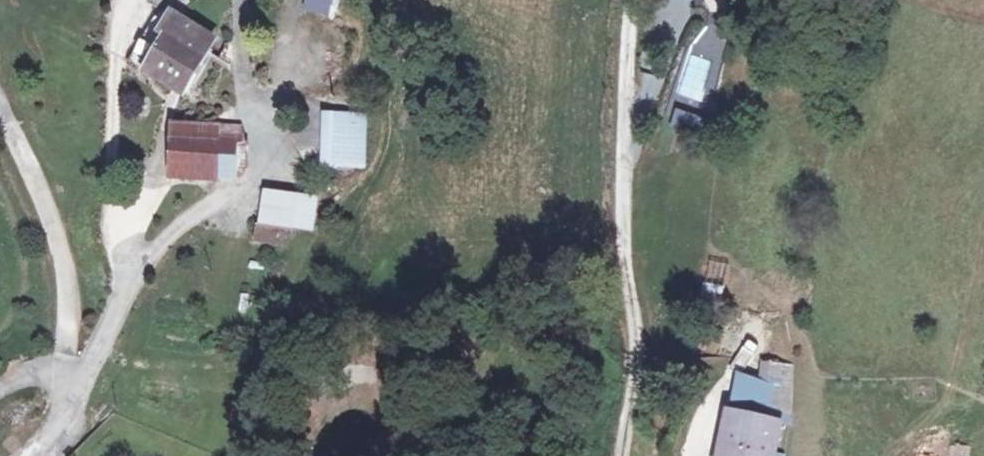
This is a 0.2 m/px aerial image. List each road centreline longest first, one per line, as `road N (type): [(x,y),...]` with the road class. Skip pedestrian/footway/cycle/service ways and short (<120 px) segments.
road 1 (unclassified): [(621,455),(639,301),(630,239),(634,0)]

